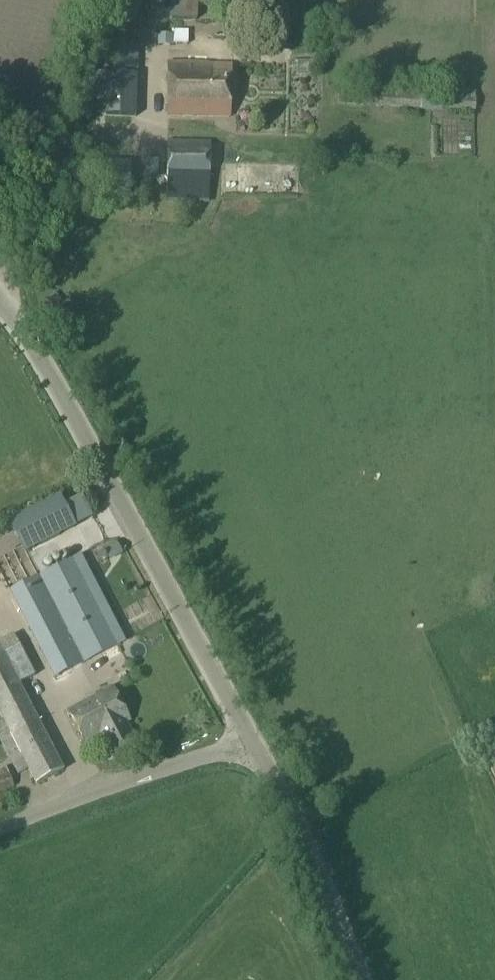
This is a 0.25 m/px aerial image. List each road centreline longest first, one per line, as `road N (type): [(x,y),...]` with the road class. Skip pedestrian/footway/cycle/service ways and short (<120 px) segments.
road 1 (unclassified): [(0,307),(47,368),(255,741)]
road 2 (unclassified): [(0,831),(255,741)]
road 3 (unclassified): [(255,741),(362,979)]

